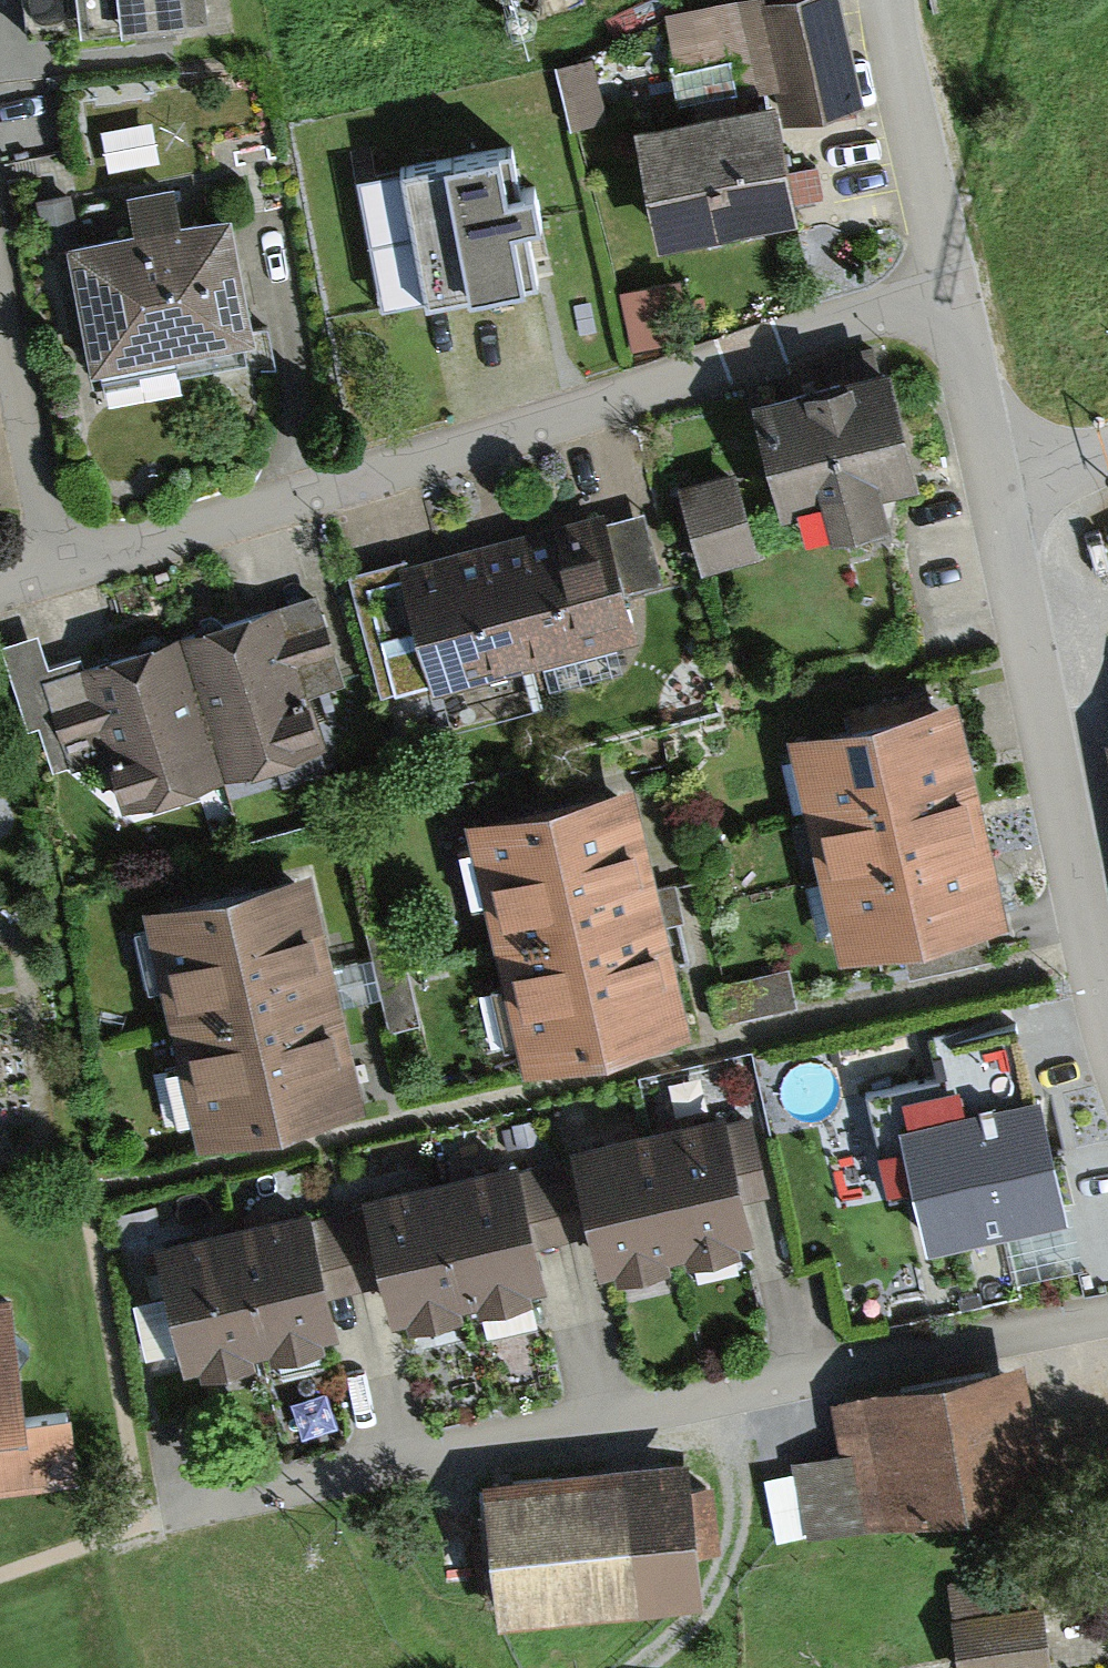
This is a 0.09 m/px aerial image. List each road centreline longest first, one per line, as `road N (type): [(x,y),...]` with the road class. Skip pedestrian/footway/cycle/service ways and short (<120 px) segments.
road 1 (residential): [(1107,1316),(269,1483),(146,1523)]
road 2 (residential): [(955,298),(874,315),(58,570)]
road 3 (residential): [(995,493),(1107,1024)]
road 4 (residential): [(899,0),(955,298)]
road 5 (residential): [(58,570),(0,305)]
road 6 (residential): [(955,298),(995,493)]

